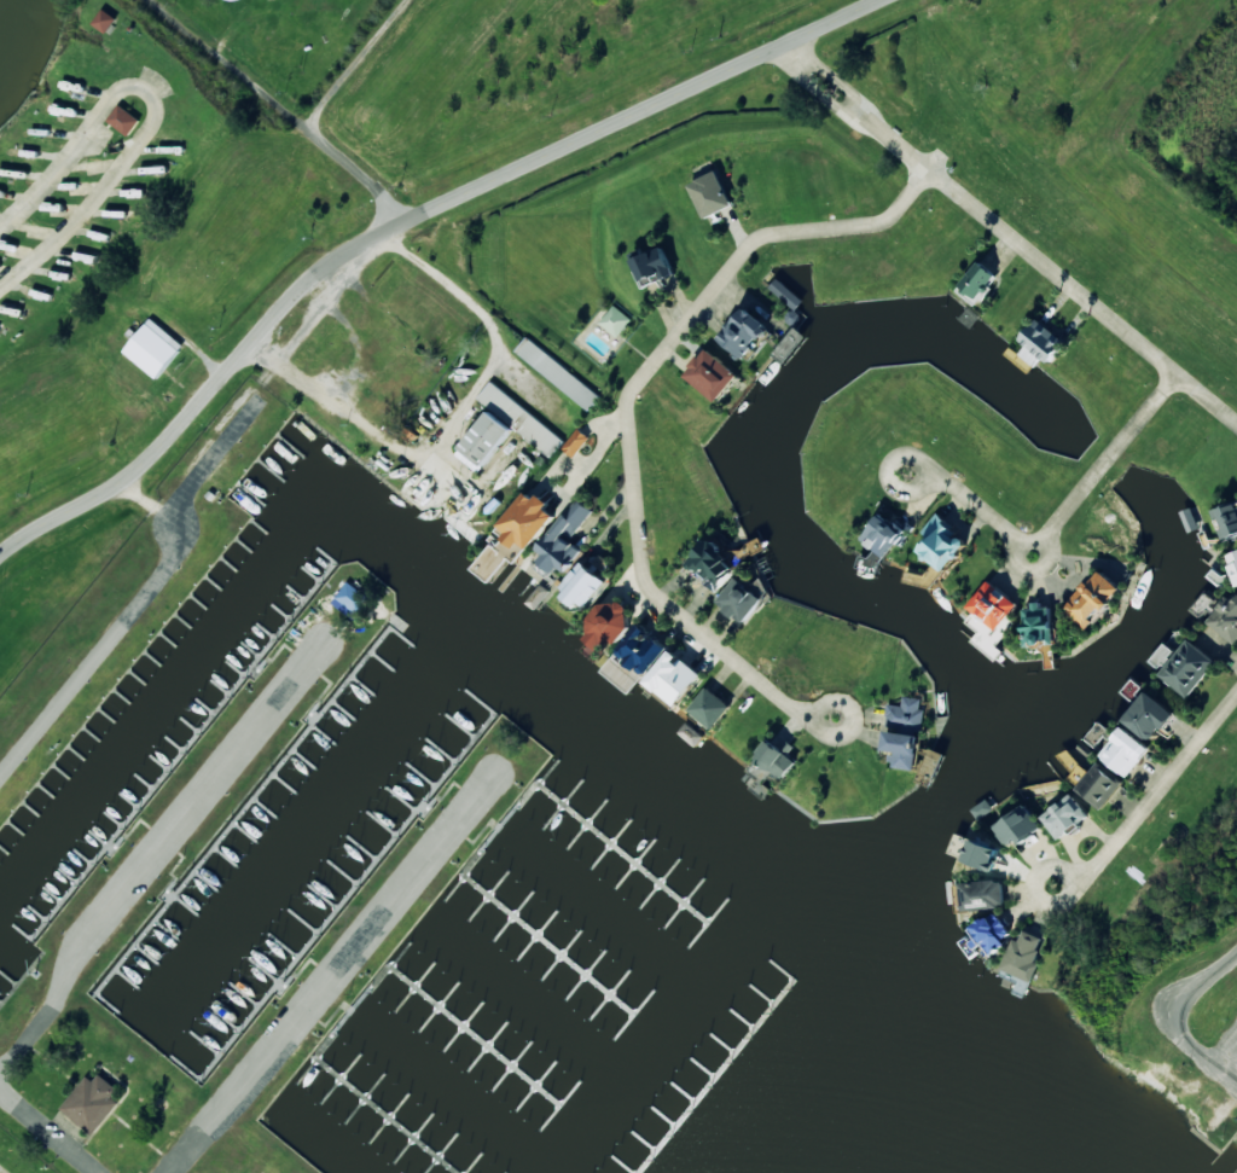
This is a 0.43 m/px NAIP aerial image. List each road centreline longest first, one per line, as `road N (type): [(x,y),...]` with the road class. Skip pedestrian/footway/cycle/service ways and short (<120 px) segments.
road 1 (residential): [(0,558),(133,475),(303,284),(396,226),(881,0)]
road 2 (residential): [(933,172),(883,223),(761,237),(629,400),(646,580),(820,728)]
road 3 (residential): [(866,818),(776,736),(249,345)]
road 4 (residential): [(780,47),(1236,421)]
road 5 (residential): [(0,240),(47,199),(126,97),(147,85),(168,94),(170,117),(109,199),(0,297)]
road 6 (residential): [(0,1018),(301,637)]
road 7 (residential): [(141,1172),(431,800)]
road 8 (residential): [(1180,374),(1040,542),(1024,541),(924,463)]
road 9 (residential): [(1236,1084),(1152,1017),(1005,947),(951,898)]
road 10 (residential): [(396,226),(385,196),(365,175),(151,0)]
road 11 (residential): [(1236,698),(1073,900),(1053,883)]
road 12 (residential): [(1086,731),(1092,770),(994,972)]
road 13 (residential): [(283,108),(363,0)]

